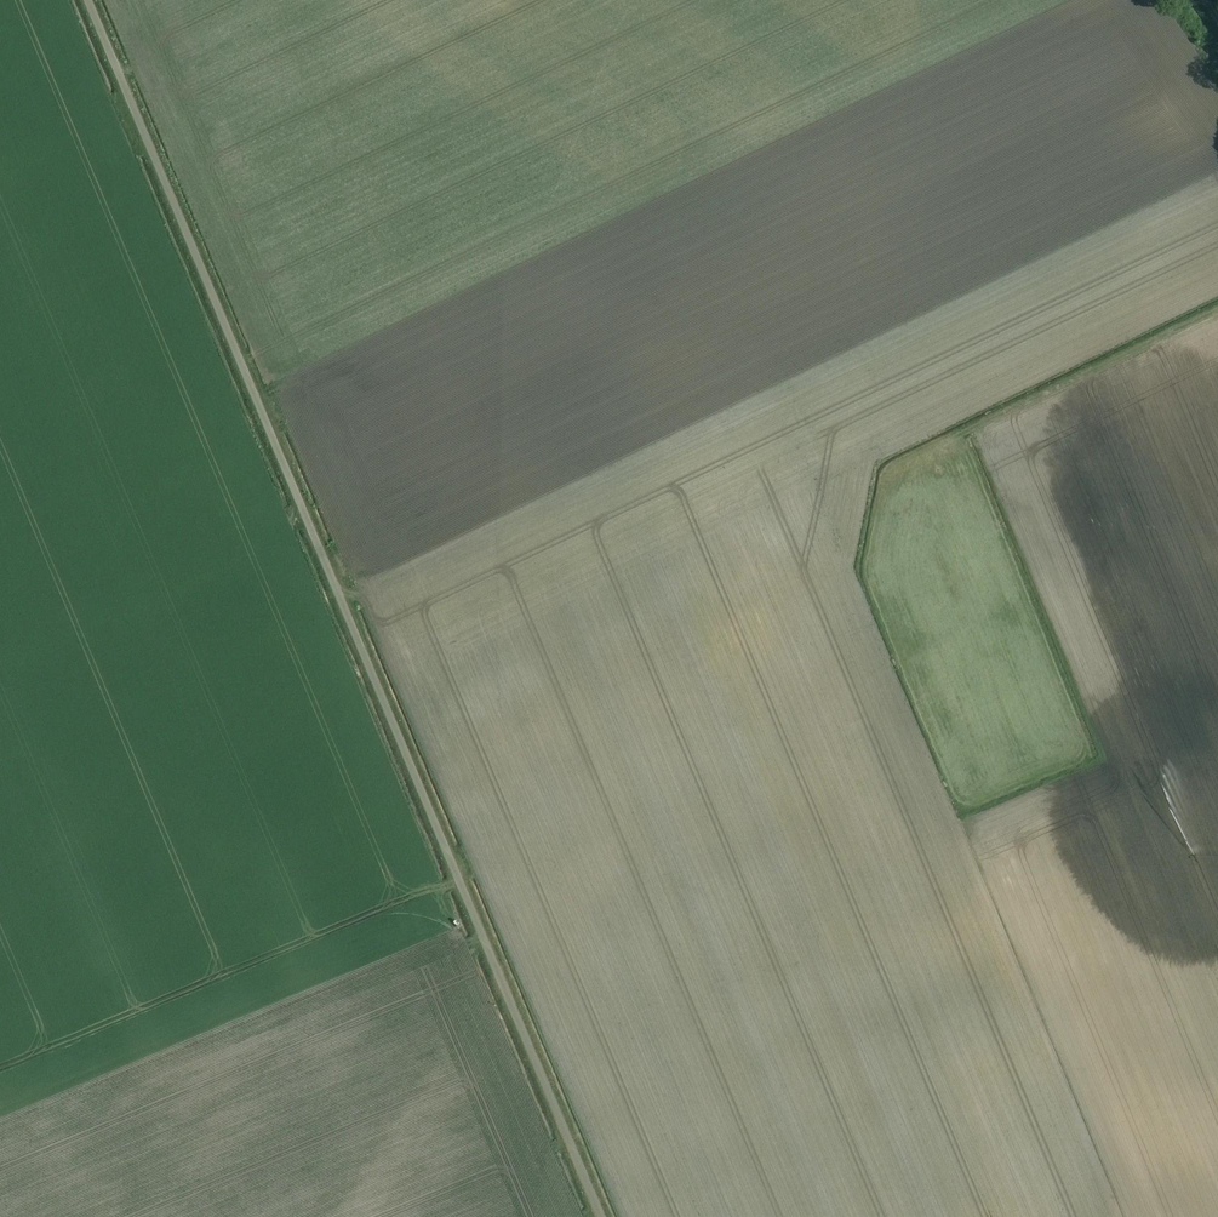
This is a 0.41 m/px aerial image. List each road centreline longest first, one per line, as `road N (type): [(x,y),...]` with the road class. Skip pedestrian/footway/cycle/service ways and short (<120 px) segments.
road 1 (unclassified): [(601,1216),(89,0)]

